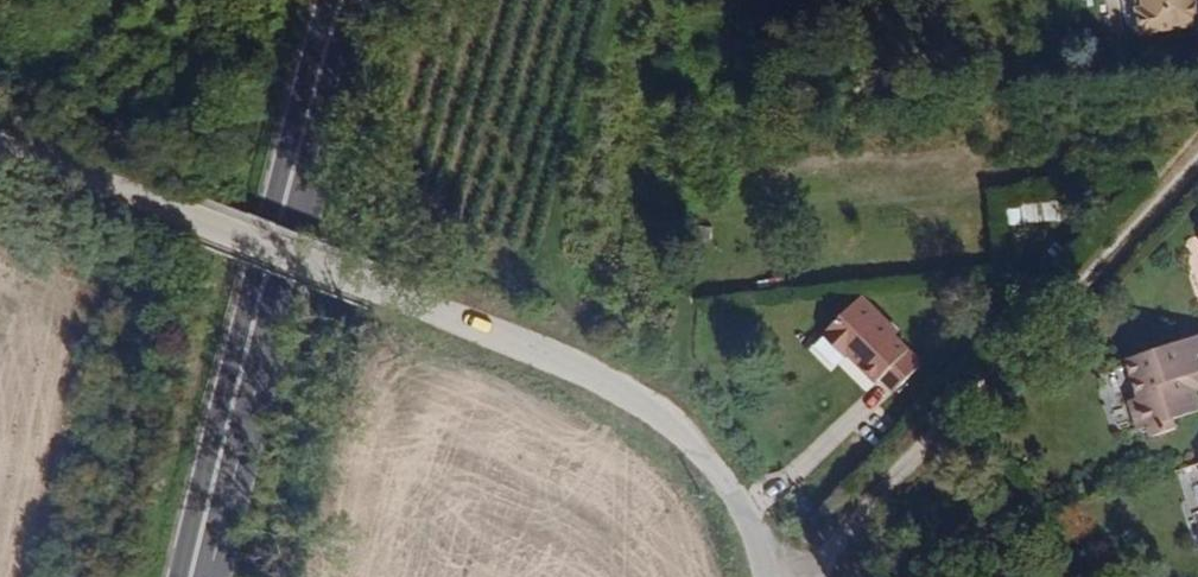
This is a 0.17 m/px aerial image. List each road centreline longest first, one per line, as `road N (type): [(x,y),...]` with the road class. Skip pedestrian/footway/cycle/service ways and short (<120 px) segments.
road 1 (primary): [(202,576),(352,0)]
road 2 (track): [(794,576),(1197,157)]
road 3 (residential): [(761,576),(719,483),(649,412),(593,379),(361,289)]
road 4 (unclassified): [(361,289),(0,150)]
road 5 (track): [(901,576),(929,552),(966,546),(1035,576)]

